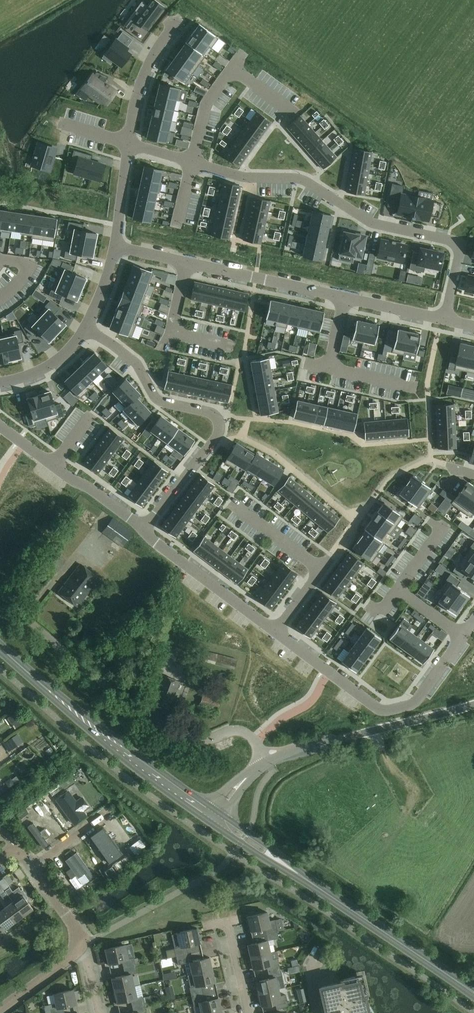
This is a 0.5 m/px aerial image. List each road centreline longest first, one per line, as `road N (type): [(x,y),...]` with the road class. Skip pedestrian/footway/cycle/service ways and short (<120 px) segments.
road 1 (residential): [(447,318),(462,242),(372,224),(299,177),(234,175),(128,143)]
road 2 (unclassified): [(266,763),(245,733),(192,741),(160,726),(0,595)]
road 3 (secondary): [(473,992),(214,813)]
road 4 (residential): [(142,527),(216,438),(218,424),(212,413),(154,397),(139,364),(85,328)]
road 5 (secondary): [(214,813),(101,733),(0,644)]
road 6 (residential): [(473,624),(420,698),(382,711),(275,630)]
road 7 (residential): [(115,245),(346,296)]
road 8 (unclassified): [(266,763),(473,705)]
road 9 (residential): [(275,630),(320,568),(233,503)]
road 10 (residential): [(275,630),(142,527)]
road 11 (residential): [(128,143),(143,77),(182,18)]

